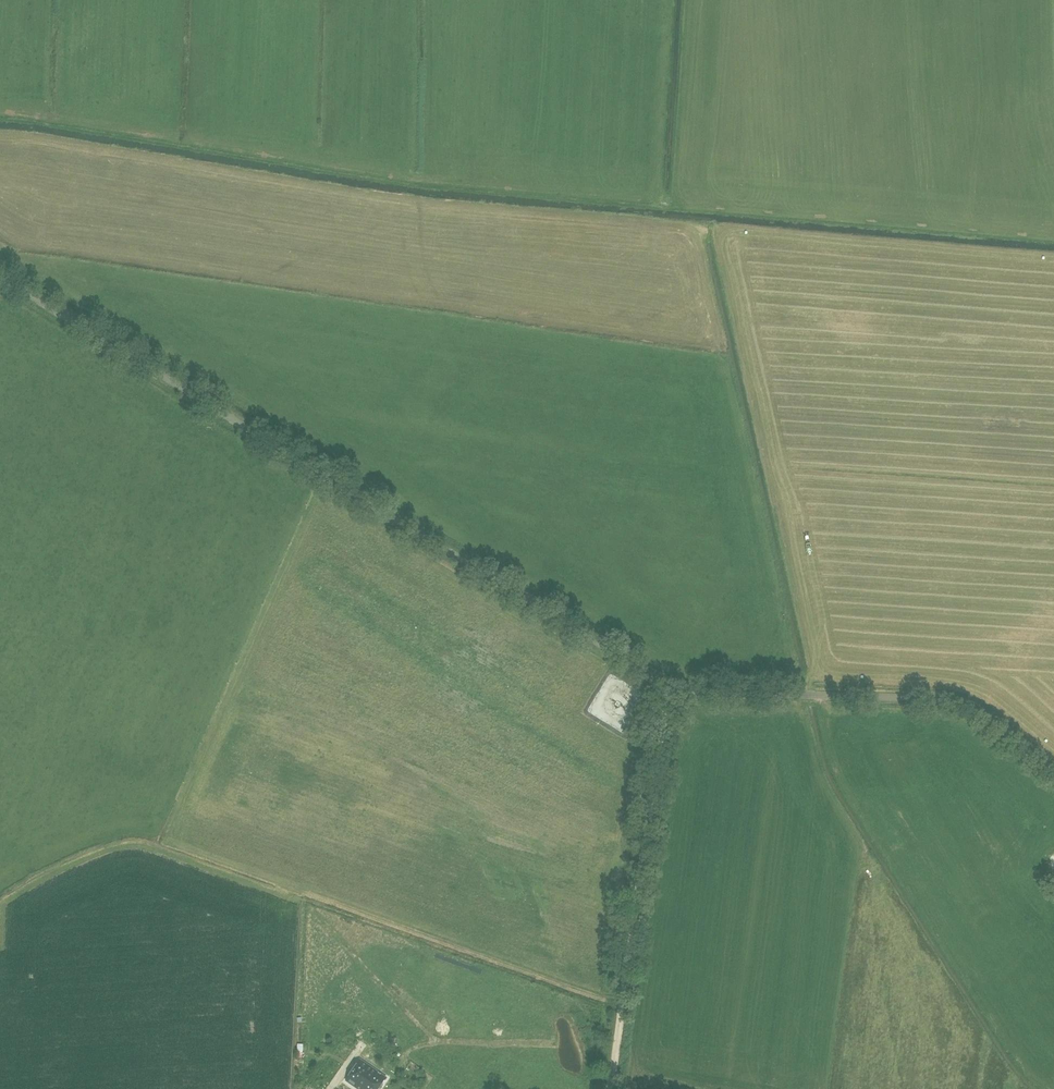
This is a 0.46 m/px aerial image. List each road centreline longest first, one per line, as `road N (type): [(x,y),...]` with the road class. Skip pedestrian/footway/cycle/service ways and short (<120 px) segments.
road 1 (unclassified): [(1053,780),(964,704),(671,685),(0,274)]
road 2 (track): [(671,685),(609,1088)]

